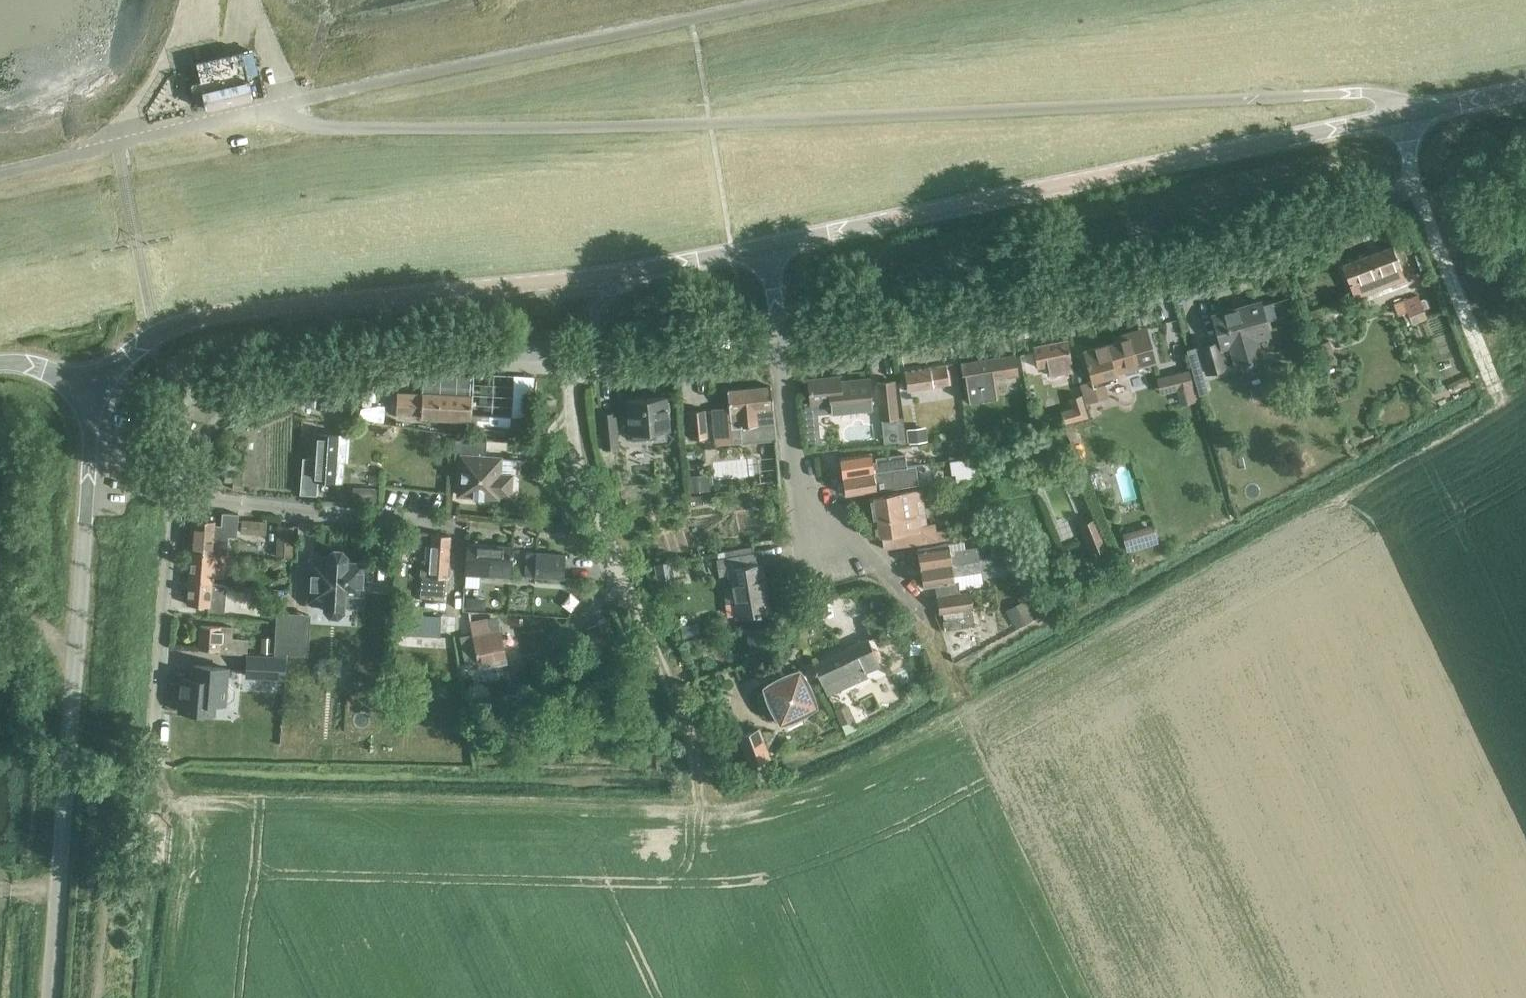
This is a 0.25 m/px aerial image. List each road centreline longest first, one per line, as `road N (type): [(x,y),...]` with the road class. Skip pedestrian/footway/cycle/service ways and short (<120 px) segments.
road 1 (residential): [(155,770),(181,473),(209,426),(235,404),(333,373),(444,361),(619,370),(780,349)]
road 2 (residential): [(780,349),(1041,313),(1171,280),(1352,216),(1414,188),(1399,115)]
road 3 (tertiary): [(93,387),(157,332),(200,319),(557,280),(765,248)]
road 4 (tertiary): [(765,248),(1399,115)]
road 5 (tertiary): [(93,387),(47,997)]
road 6 (track): [(699,793),(675,690),(585,486),(571,424),(573,371)]
road 7 (residential): [(963,695),(906,584),(868,552),(821,533),(802,502),(780,349)]
road 8 (tertiary): [(1399,115),(1525,83)]

